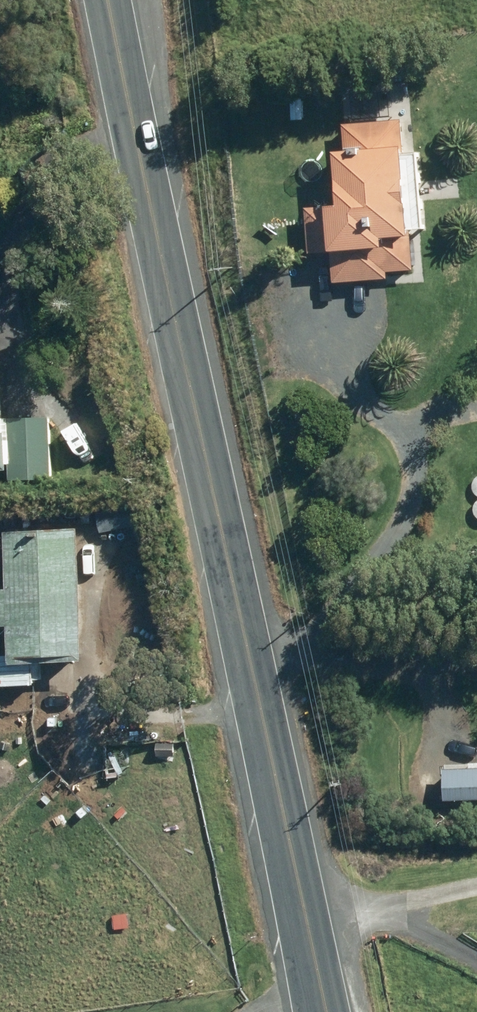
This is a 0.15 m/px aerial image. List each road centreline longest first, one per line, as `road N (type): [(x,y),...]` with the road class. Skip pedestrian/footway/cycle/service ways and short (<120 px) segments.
road 1 (secondary): [(316,1011),(103,0)]
road 2 (track): [(70,678),(117,714),(161,717),(248,688),(375,551),(416,490),(432,413),(476,334)]
road 3 (track): [(248,688),(358,651),(476,667)]
road 4 (track): [(322,322),(338,368),(367,407),(428,431),(476,417)]
road 5 (track): [(291,895),(476,883)]
road 6 (track): [(335,892),(476,964)]

